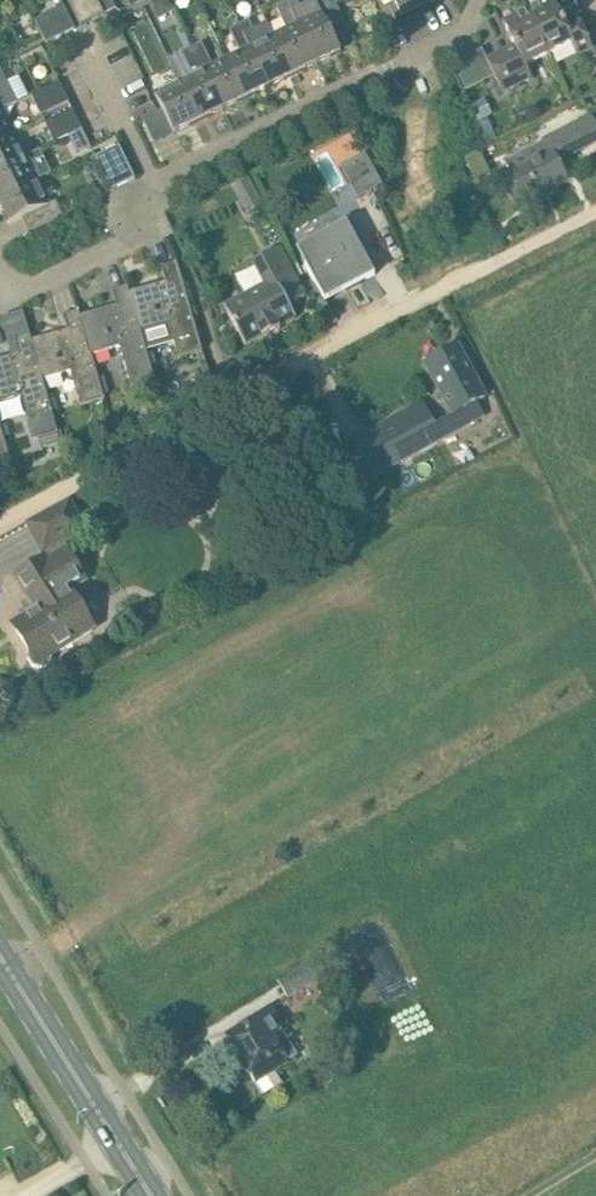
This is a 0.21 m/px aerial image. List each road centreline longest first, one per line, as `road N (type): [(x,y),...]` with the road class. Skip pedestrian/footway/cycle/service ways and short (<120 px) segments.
road 1 (residential): [(0,527),(356,331),(595,210)]
road 2 (residential): [(148,181),(466,32),(476,0)]
road 3 (primary): [(150,1195),(0,961)]
road 4 (residential): [(12,295),(124,241),(148,181)]
road 5 (residential): [(148,181),(77,31)]

